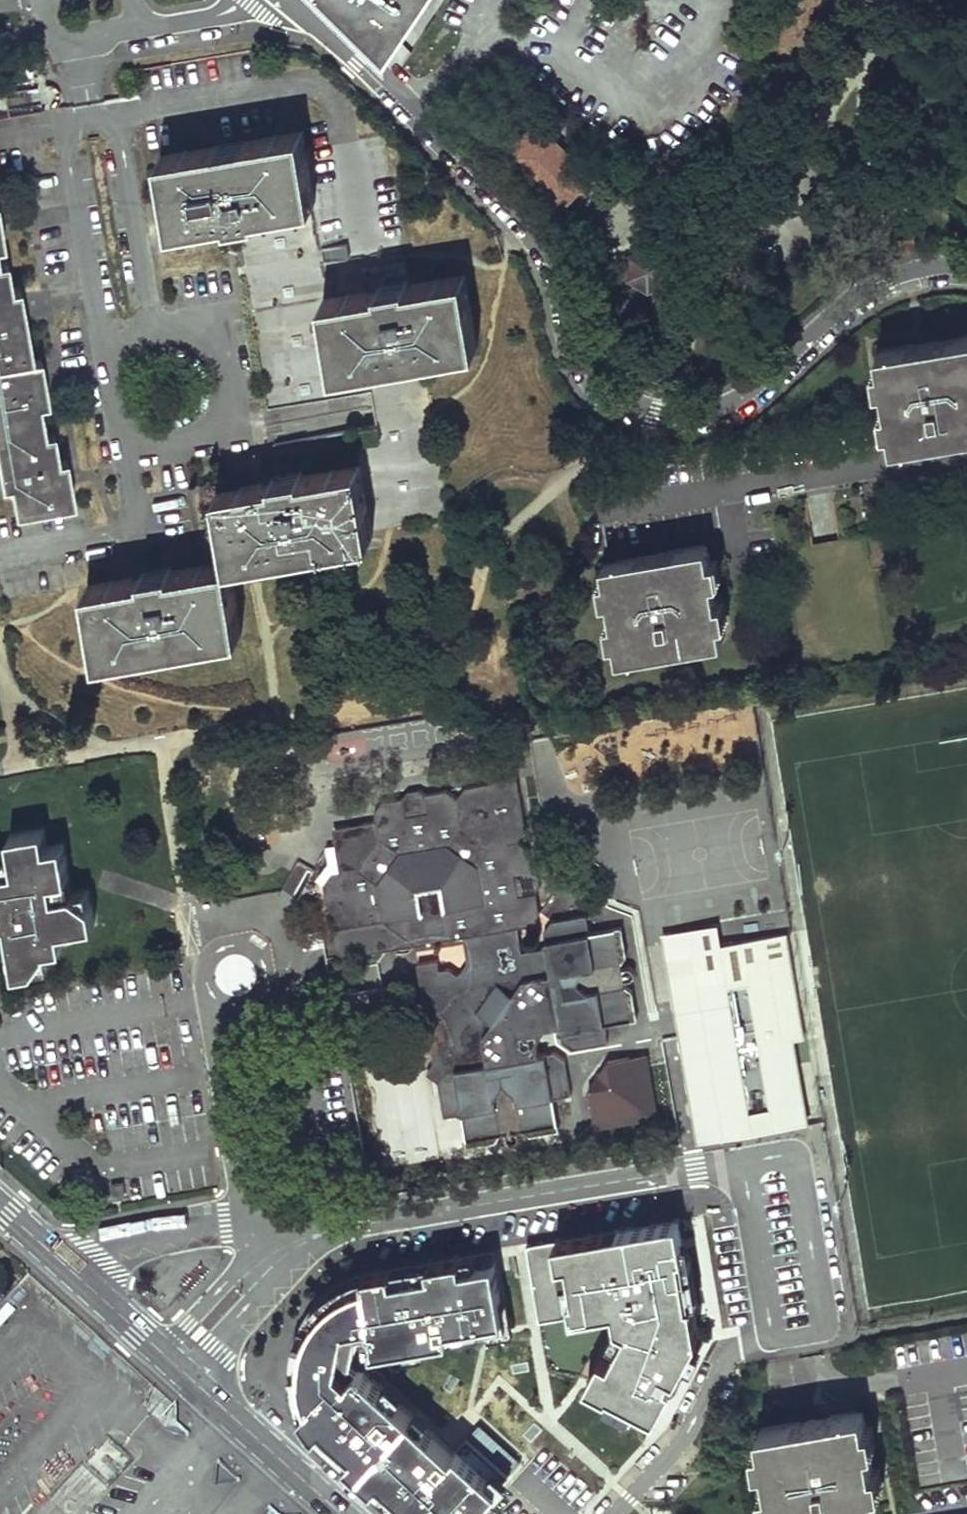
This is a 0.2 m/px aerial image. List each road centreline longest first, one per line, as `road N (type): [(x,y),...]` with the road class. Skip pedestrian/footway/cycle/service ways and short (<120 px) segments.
road 1 (residential): [(966,269),(925,270),(884,284),(727,408),(691,418),(631,407),(608,394),(582,360),(559,274),(526,219),(291,0)]
road 2 (residential): [(737,1163),(361,1225),(321,1234),(301,1248)]
road 3 (residential): [(737,1163),(770,1329),(785,1339),(803,1336),(829,1315),(801,1165),(781,1154)]
road 4 (residential): [(234,973),(210,998),(243,1190),(301,1248)]
road 5 (residential): [(248,0),(194,21),(35,45)]
road 6 (tertiary): [(0,1205),(161,1350)]
road 7 (tertiary): [(186,1372),(342,1513)]
road 8 (residential): [(301,1248),(247,1261),(161,1350)]
road 9 (residential): [(186,1372),(301,1248)]

